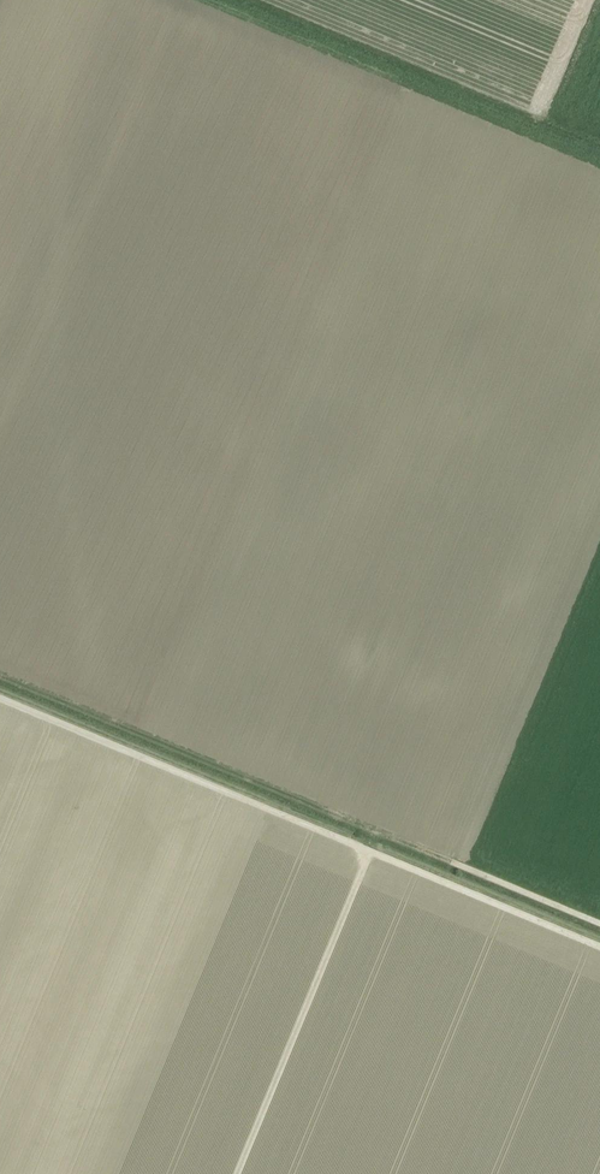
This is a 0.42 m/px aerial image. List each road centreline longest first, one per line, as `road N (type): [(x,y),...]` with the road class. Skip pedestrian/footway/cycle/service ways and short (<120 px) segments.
road 1 (track): [(0,699),(599,948)]

